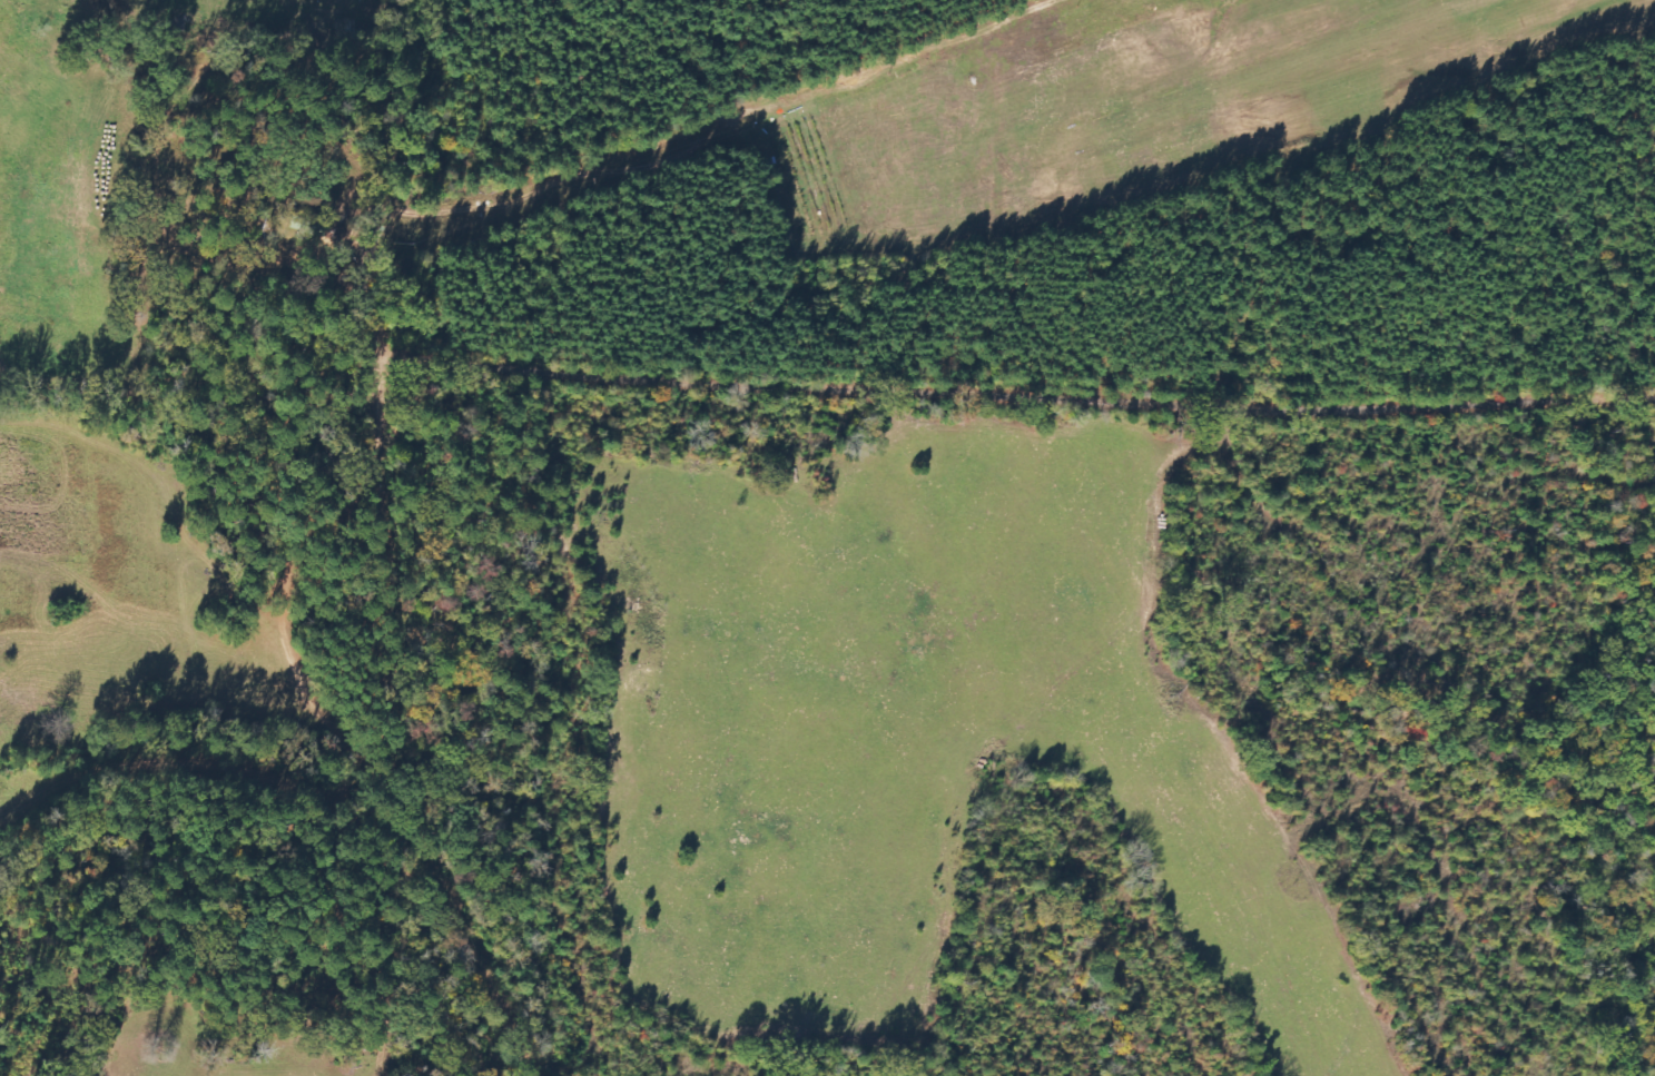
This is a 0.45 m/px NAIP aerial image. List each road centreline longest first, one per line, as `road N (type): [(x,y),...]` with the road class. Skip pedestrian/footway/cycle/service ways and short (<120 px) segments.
road 1 (residential): [(1654,412),(1184,408),(738,385),(397,351)]

